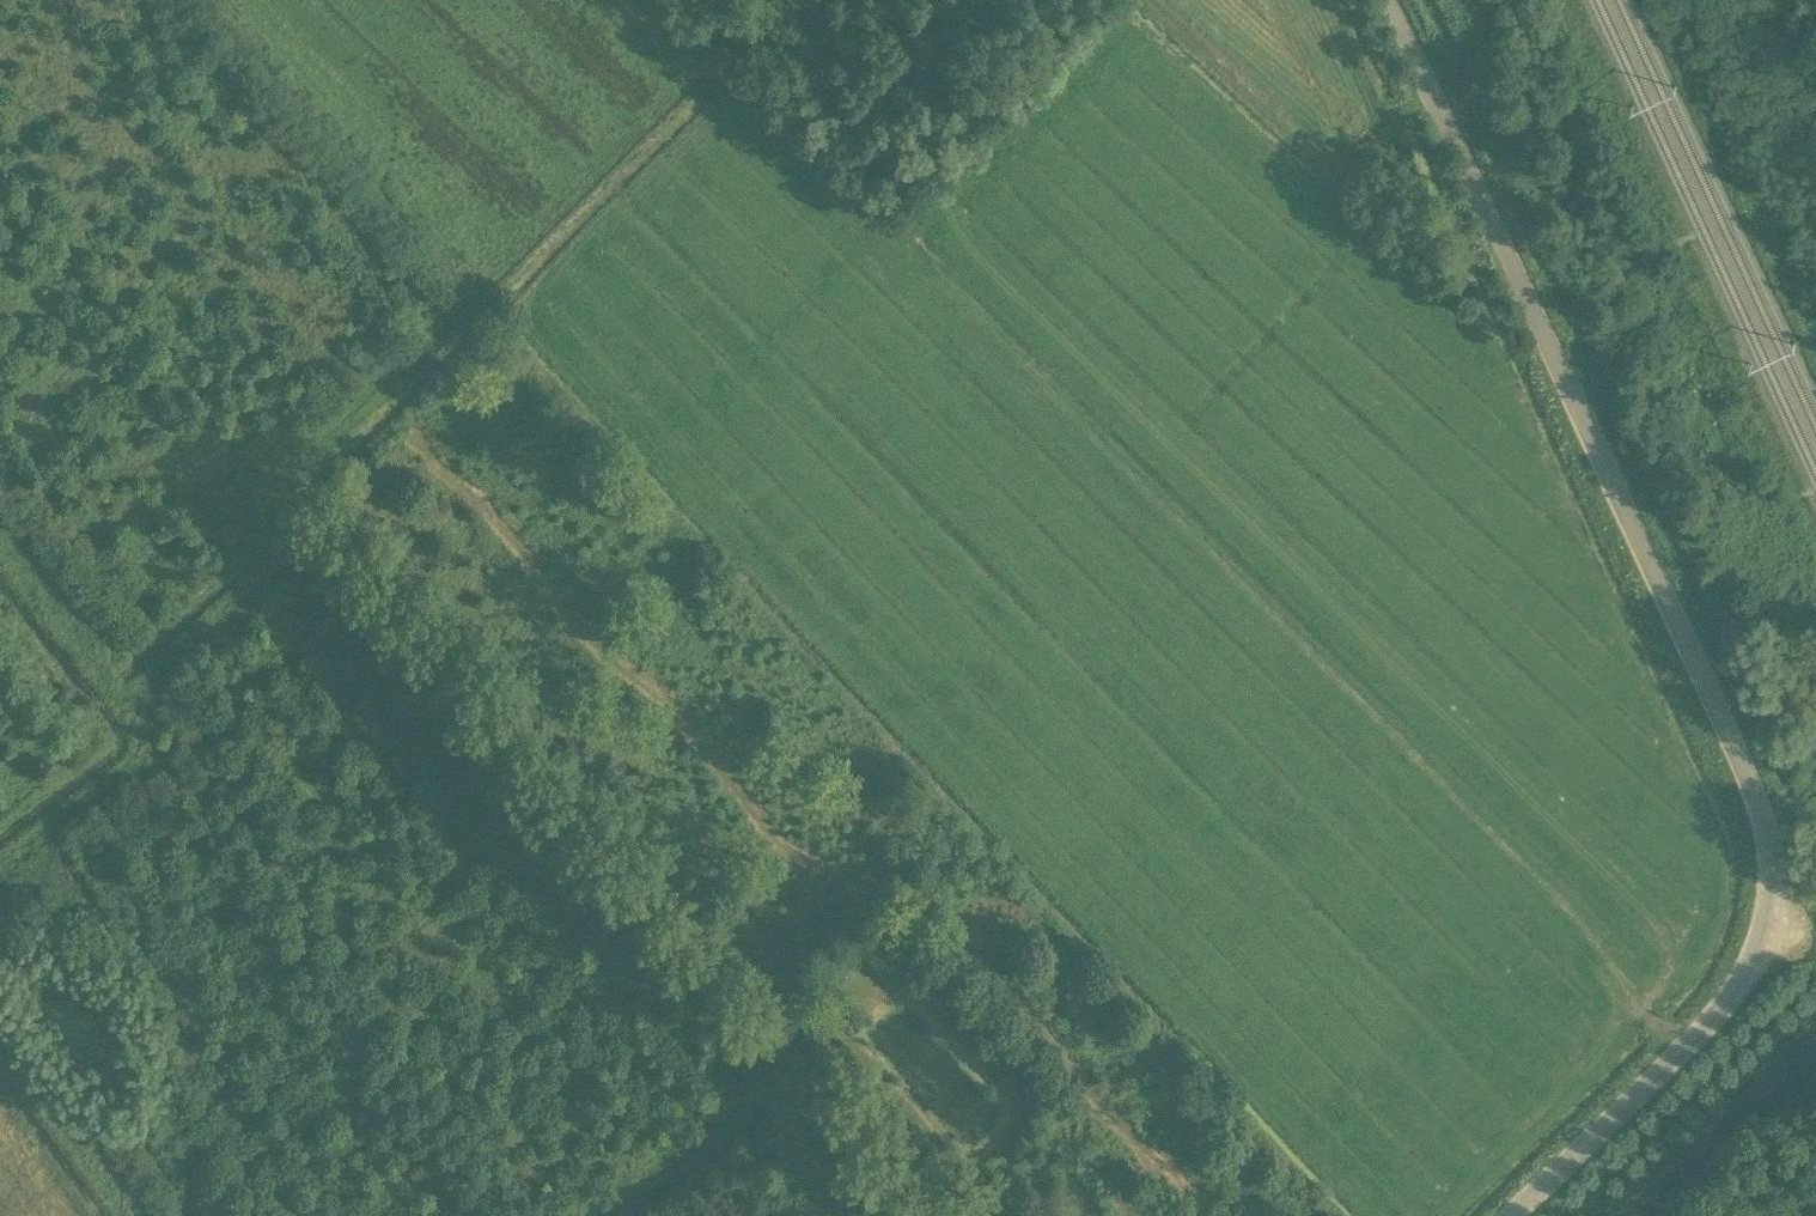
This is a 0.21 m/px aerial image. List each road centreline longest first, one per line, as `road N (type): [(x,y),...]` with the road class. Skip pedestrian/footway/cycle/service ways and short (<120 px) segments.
road 1 (unclassified): [(1511,1215),(1714,1018),(1755,953),(1770,890),(1770,834),(1387,0)]

